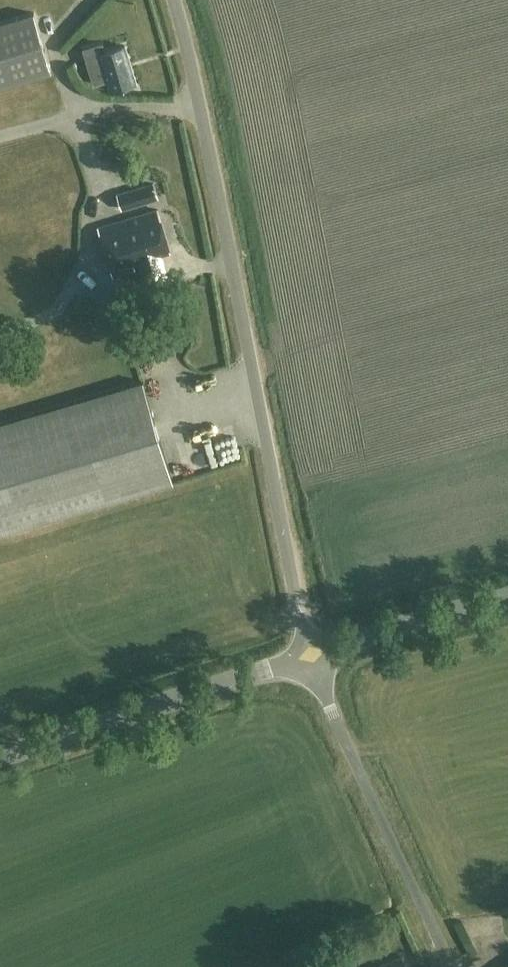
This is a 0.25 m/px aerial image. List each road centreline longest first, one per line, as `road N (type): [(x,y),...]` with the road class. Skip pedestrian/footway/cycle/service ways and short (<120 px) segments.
road 1 (unclassified): [(306,649),(192,66),(172,0)]
road 2 (unclassified): [(450,966),(306,649)]
road 3 (tertiary): [(0,753),(306,649)]
road 4 (tertiary): [(306,649),(507,599)]

